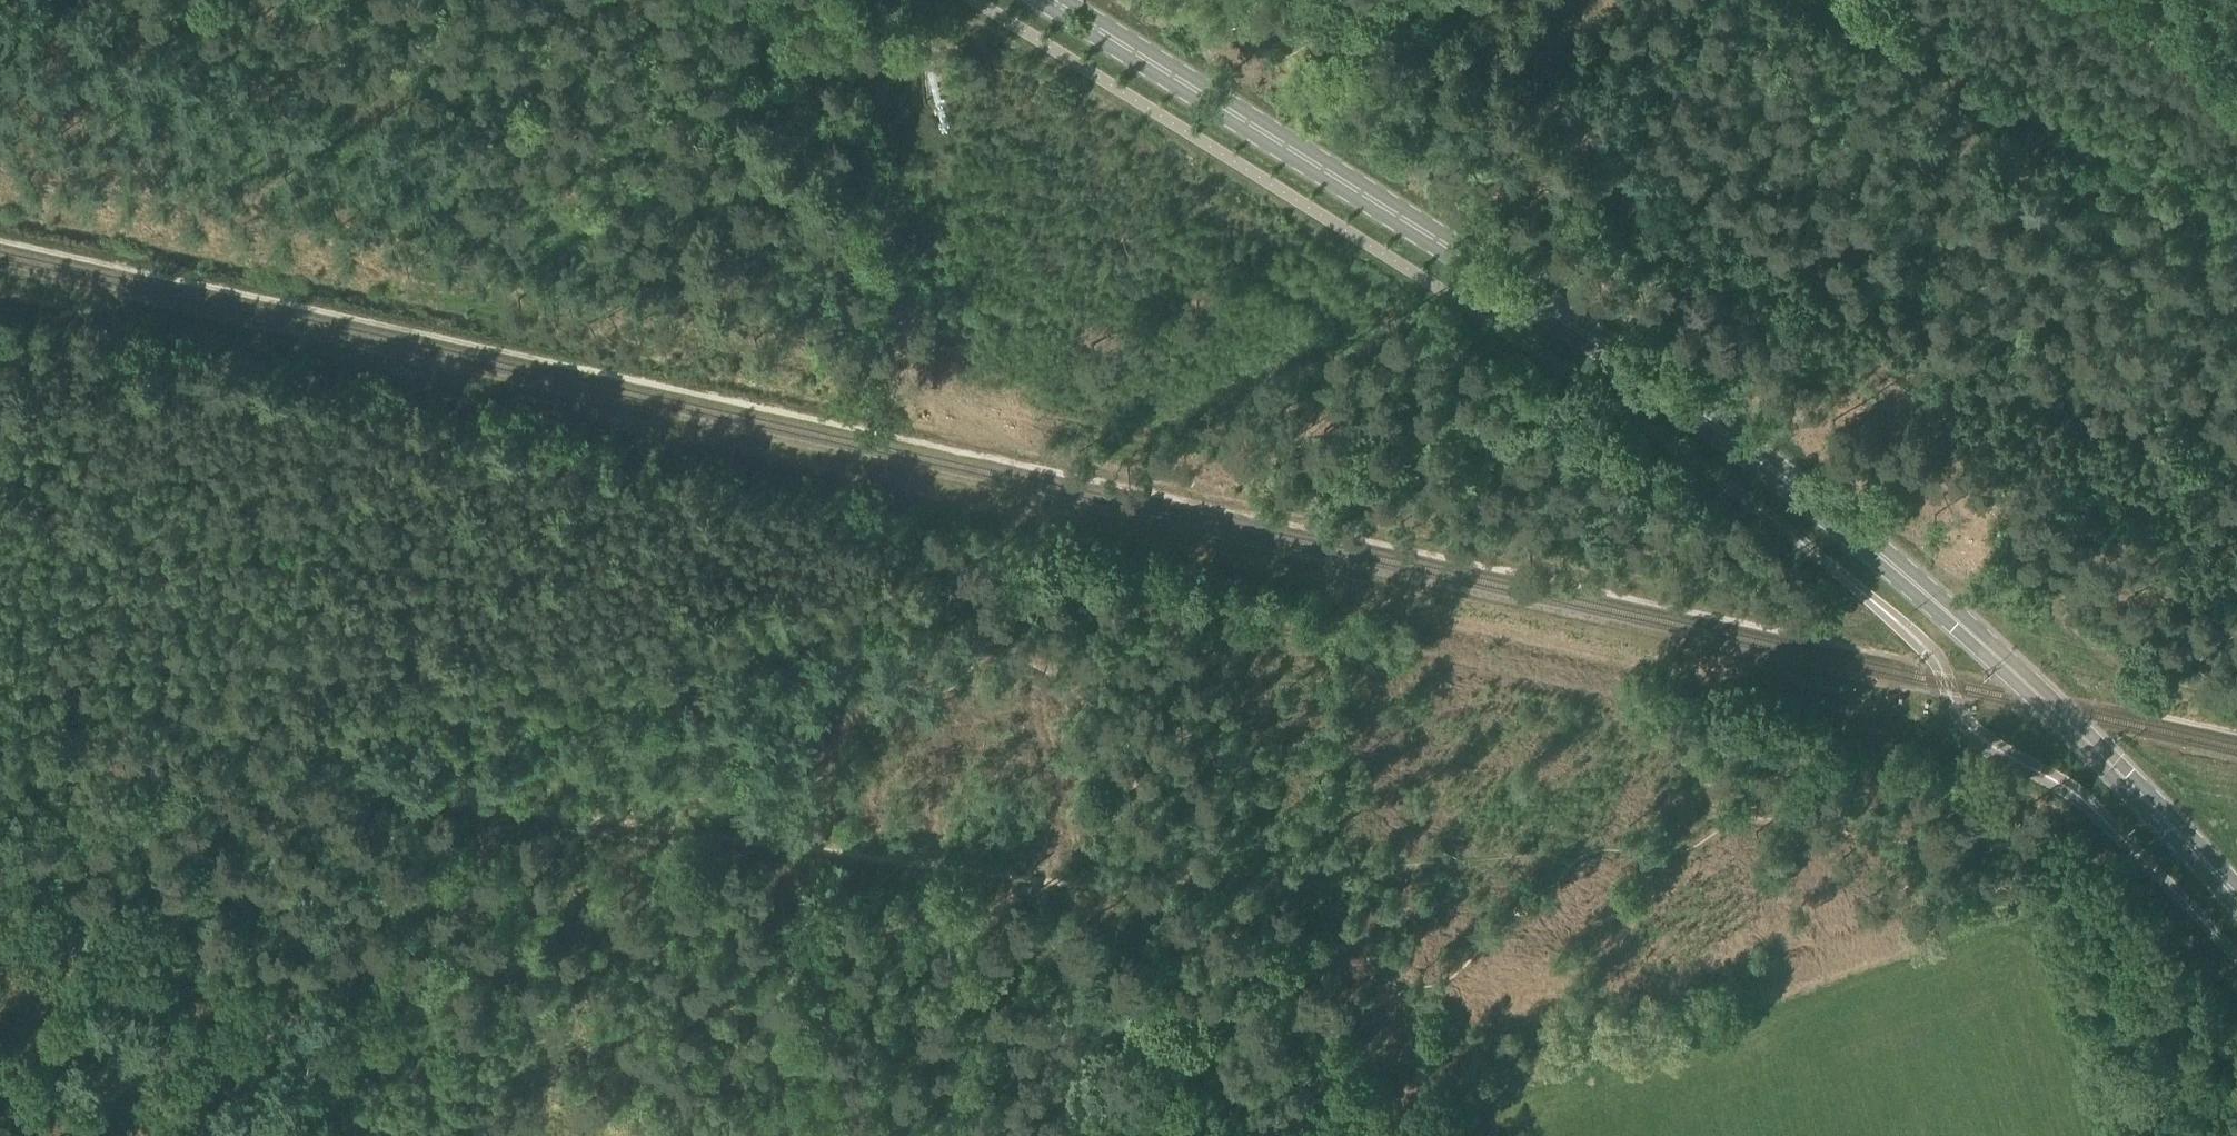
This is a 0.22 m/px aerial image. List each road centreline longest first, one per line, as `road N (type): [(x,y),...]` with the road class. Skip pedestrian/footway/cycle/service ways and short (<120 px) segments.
road 1 (primary): [(2236,897),(1992,649),(1774,465),(1050,0)]
road 2 (track): [(1897,623),(1939,605),(2044,627),(2115,670),(2236,697)]

